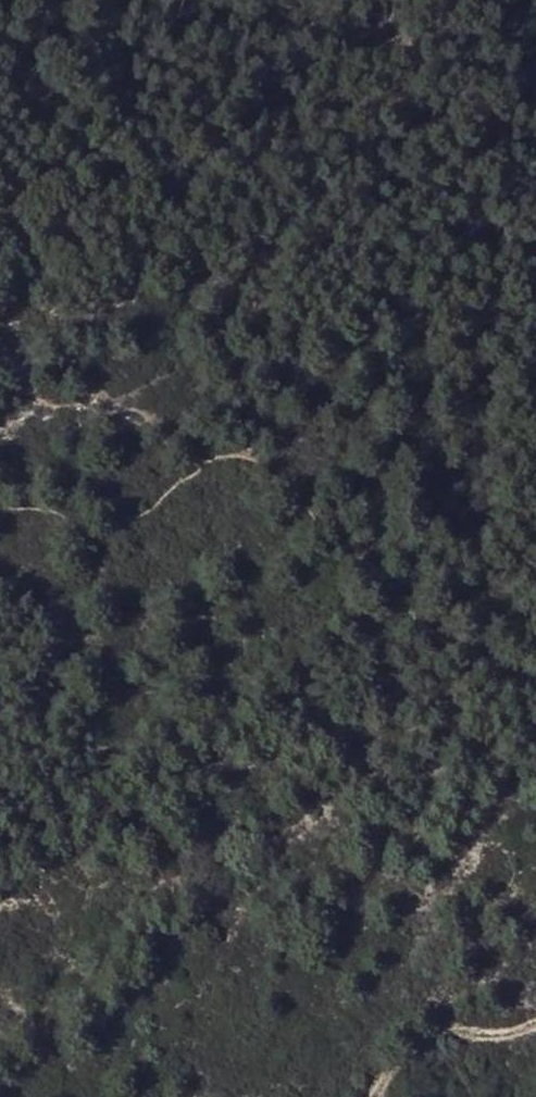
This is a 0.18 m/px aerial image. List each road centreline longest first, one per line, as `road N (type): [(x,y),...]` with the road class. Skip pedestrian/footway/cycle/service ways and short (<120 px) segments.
road 1 (track): [(381,1096),(422,1035),(535,1025)]

